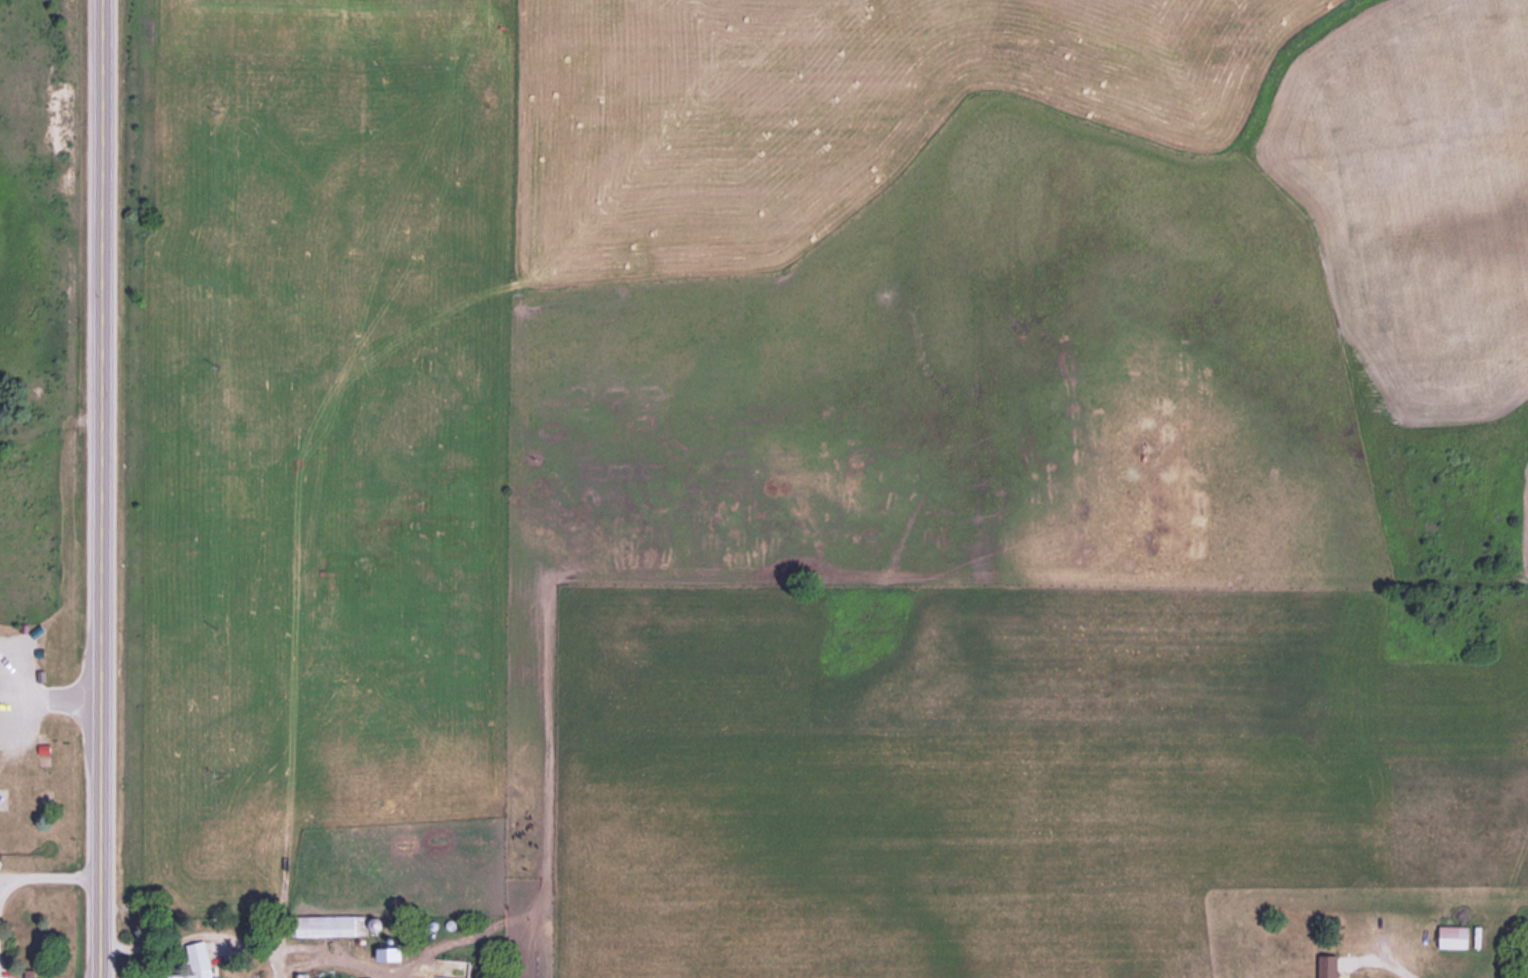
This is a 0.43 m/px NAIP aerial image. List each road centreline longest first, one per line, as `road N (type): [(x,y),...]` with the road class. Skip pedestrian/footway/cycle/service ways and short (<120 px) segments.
road 1 (secondary): [(105,977),(103,0)]

